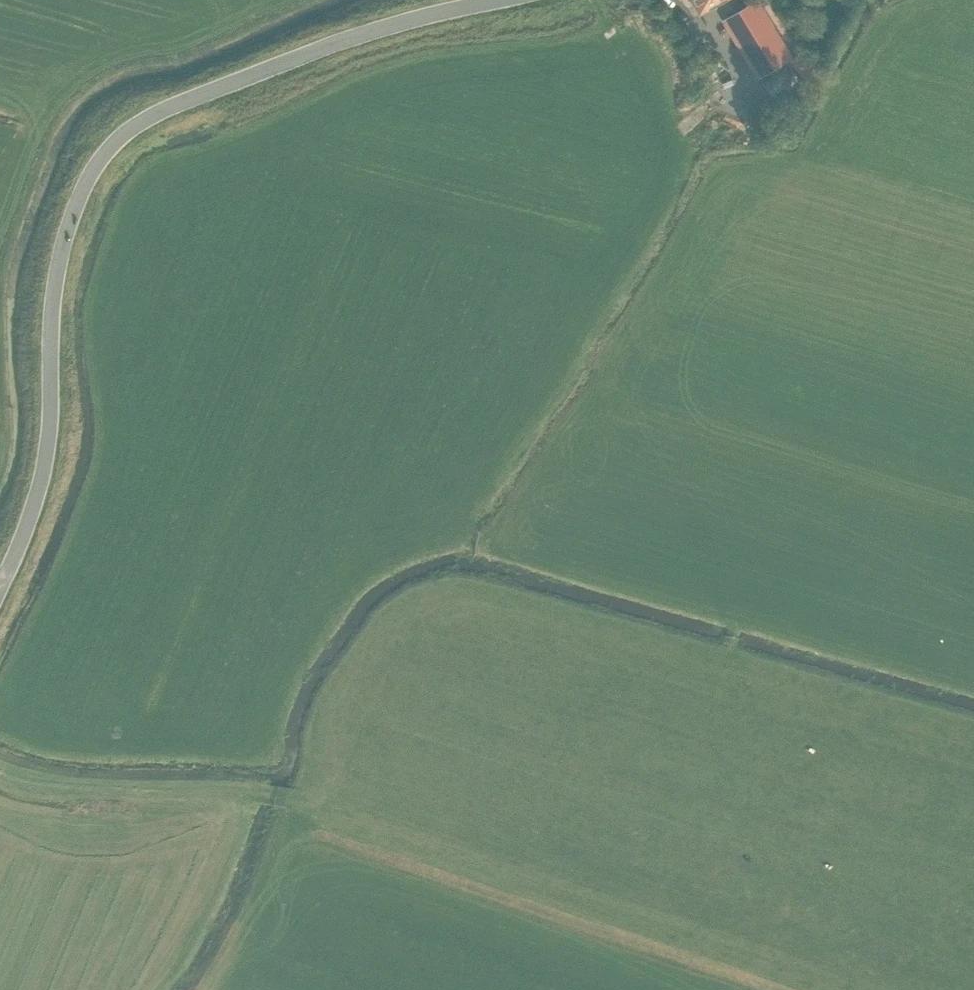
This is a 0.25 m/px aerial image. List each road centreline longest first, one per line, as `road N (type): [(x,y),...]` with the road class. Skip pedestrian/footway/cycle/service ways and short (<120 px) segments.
road 1 (unclassified): [(0,589),(48,447),(61,250),(103,157),(163,113),(228,86),(337,43),(499,0)]

